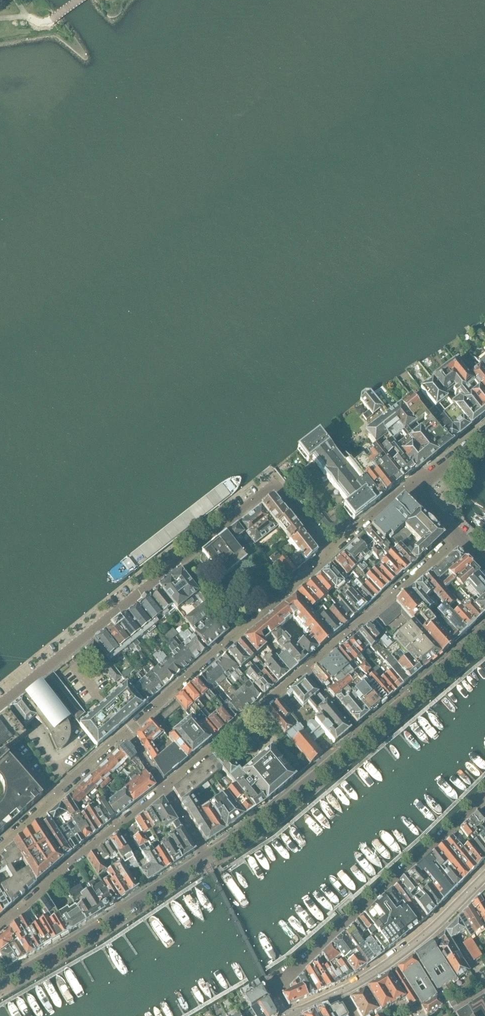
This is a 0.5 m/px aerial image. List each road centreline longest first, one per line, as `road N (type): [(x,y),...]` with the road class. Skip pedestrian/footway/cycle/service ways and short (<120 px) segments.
road 1 (residential): [(0,705),(275,484)]
road 2 (residential): [(484,792),(269,987),(282,1015)]
road 3 (residential): [(127,731),(331,554)]
road 4 (tertiary): [(0,982),(204,857)]
road 5 (residential): [(165,790),(0,928)]
road 6 (residential): [(305,669),(459,534)]
road 7 (tertiary): [(204,857),(361,736)]
road 8 (residential): [(342,994),(425,937),(484,876)]
road 9 (residential): [(0,844),(127,731)]
road 10 (tertiary): [(361,736),(484,629)]

